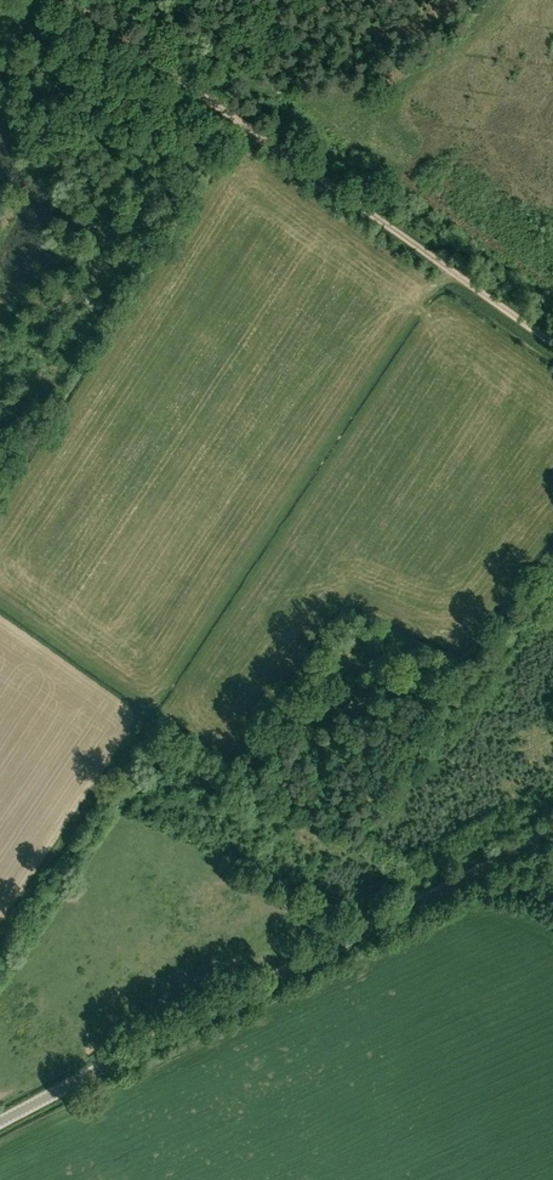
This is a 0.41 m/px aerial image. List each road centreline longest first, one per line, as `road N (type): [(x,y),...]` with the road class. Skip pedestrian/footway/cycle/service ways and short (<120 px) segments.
road 1 (unclassified): [(0,1121),(552,833)]
road 2 (track): [(552,346),(66,0)]

